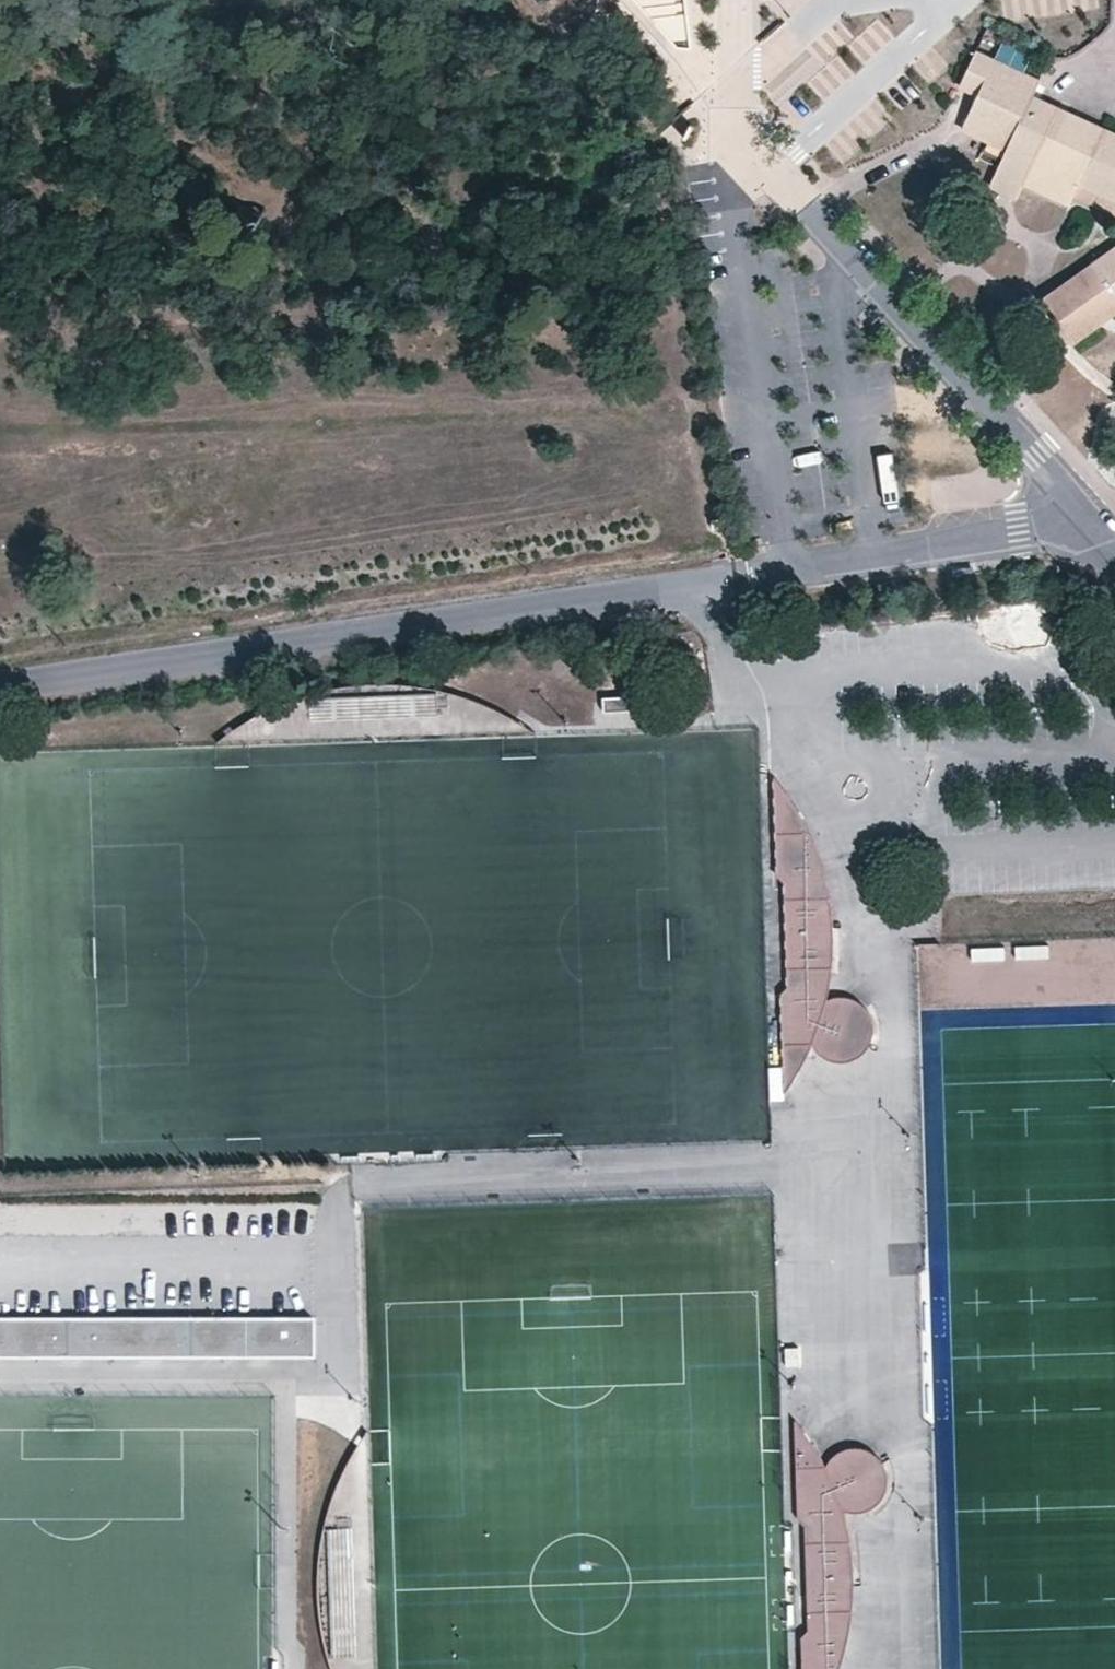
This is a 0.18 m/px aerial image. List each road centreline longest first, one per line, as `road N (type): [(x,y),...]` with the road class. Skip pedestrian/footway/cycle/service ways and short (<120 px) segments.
road 1 (residential): [(1078,518),(0,691)]
road 2 (residential): [(1078,518),(757,148),(722,84)]

